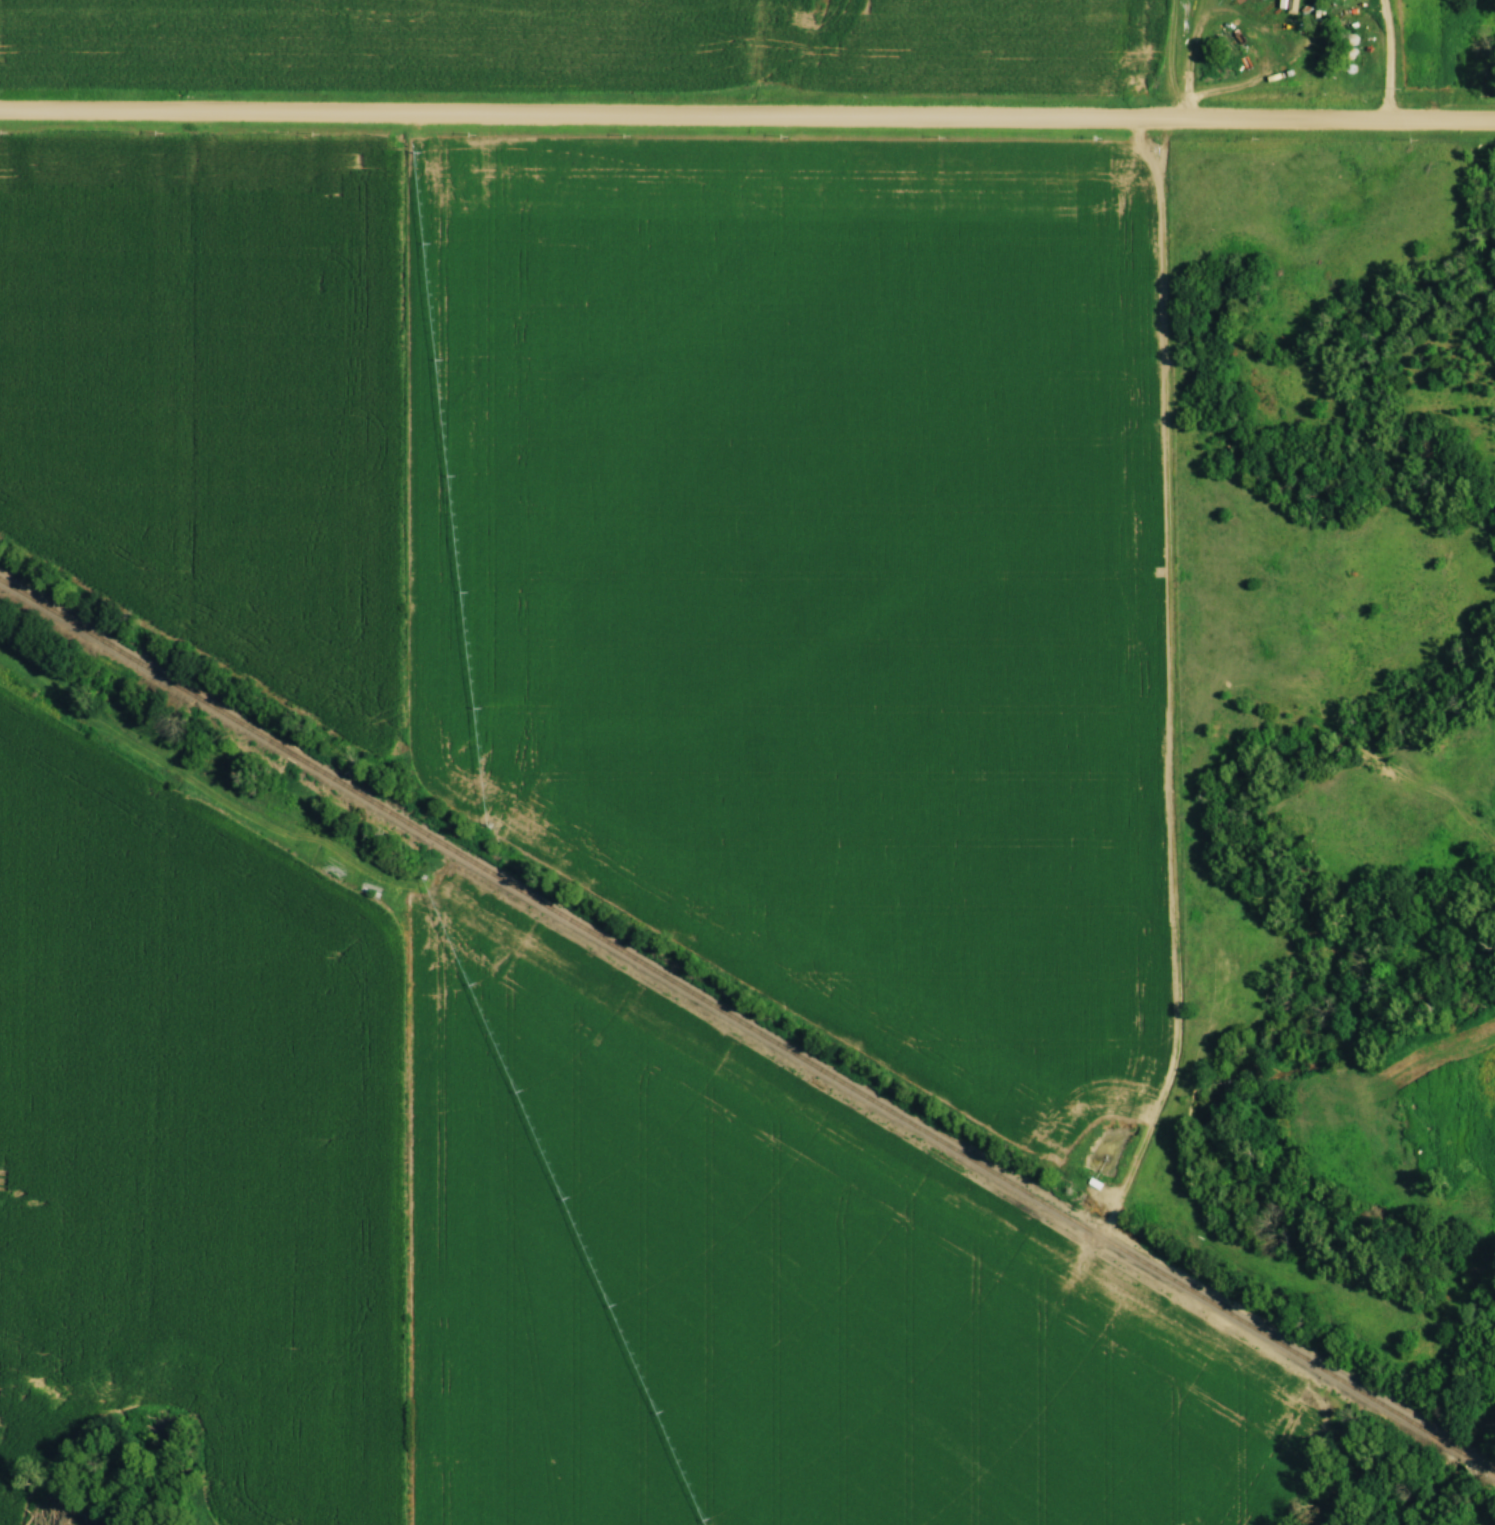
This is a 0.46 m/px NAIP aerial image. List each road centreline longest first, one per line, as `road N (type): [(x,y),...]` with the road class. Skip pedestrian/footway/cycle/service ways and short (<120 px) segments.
road 1 (tertiary): [(0,111),(1494,124)]

